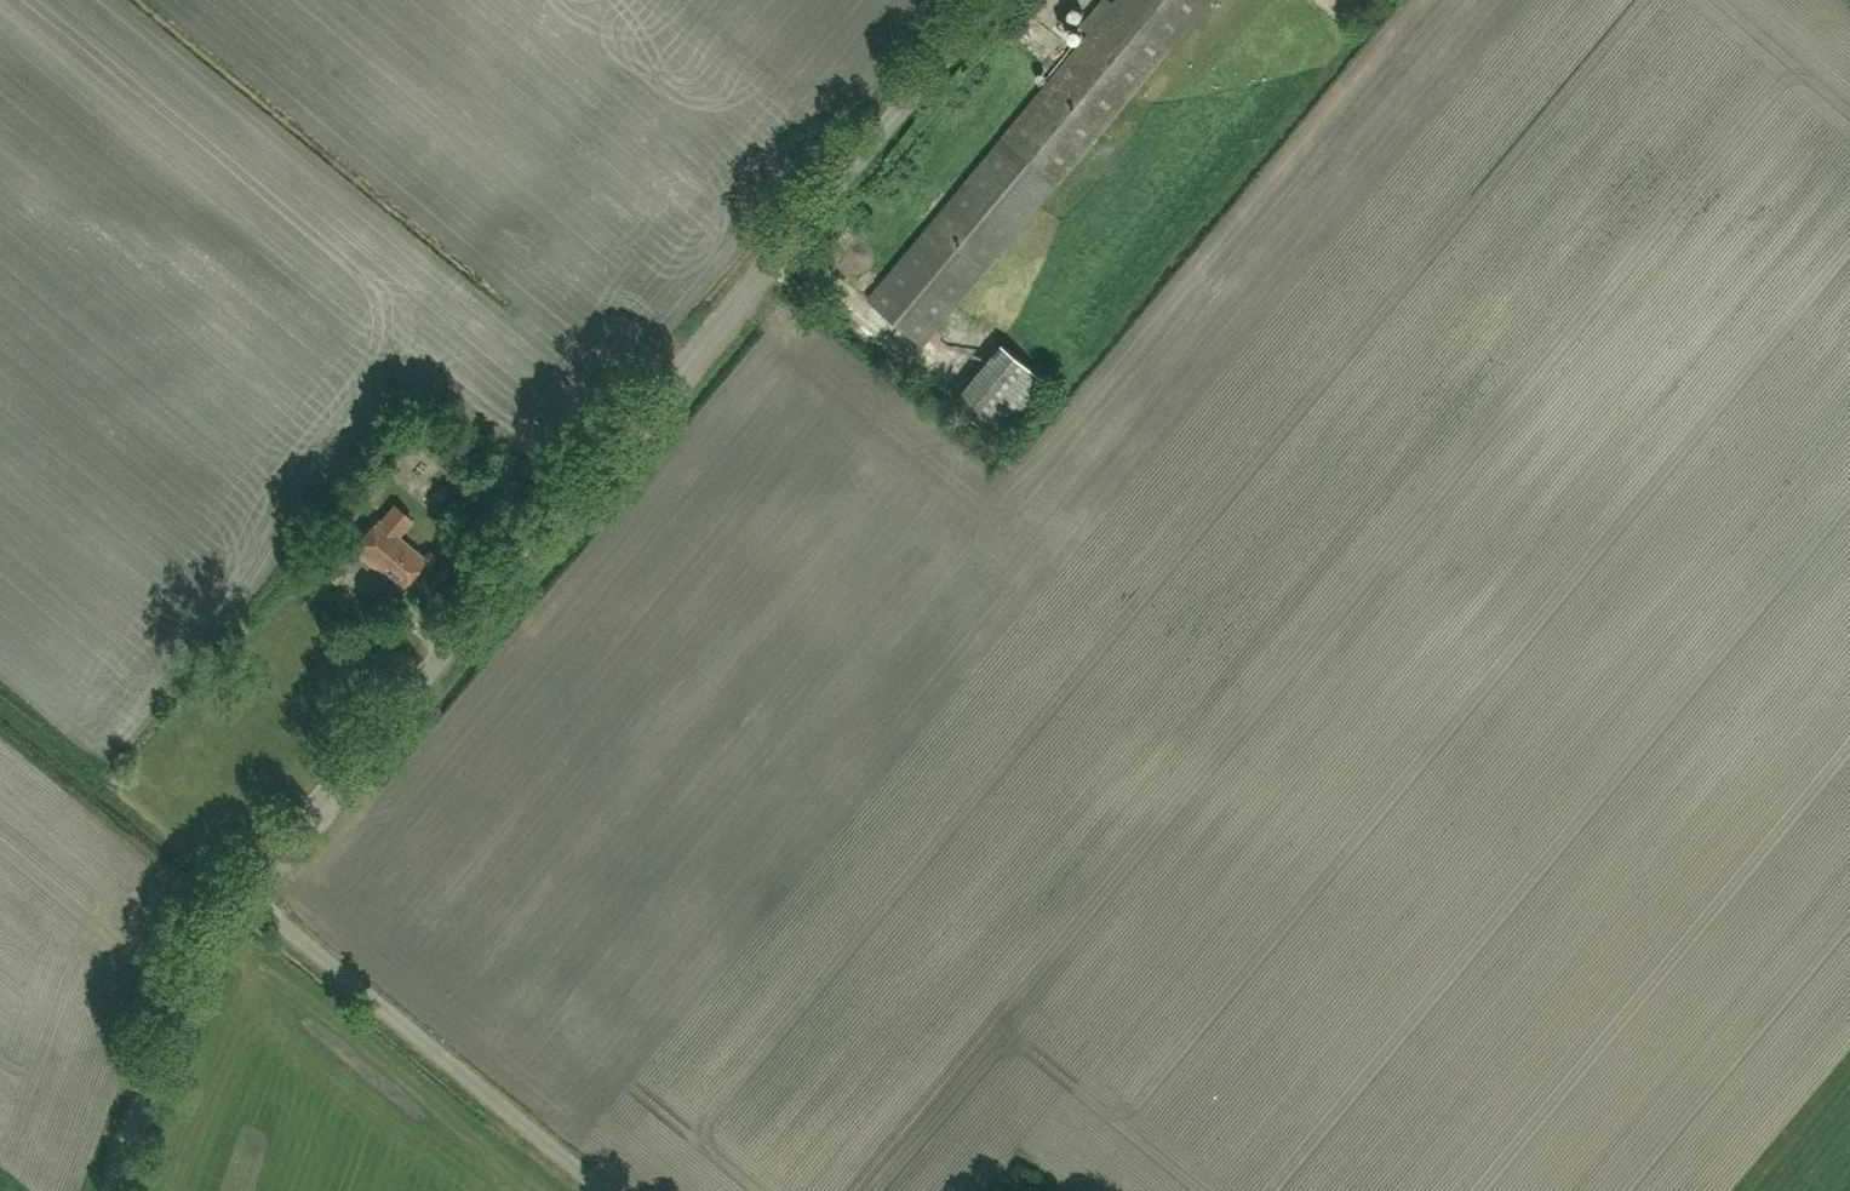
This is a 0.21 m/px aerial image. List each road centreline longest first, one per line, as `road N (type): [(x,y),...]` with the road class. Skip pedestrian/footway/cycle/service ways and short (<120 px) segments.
road 1 (unclassified): [(107,1190),(186,981),(243,878),(990,0)]

